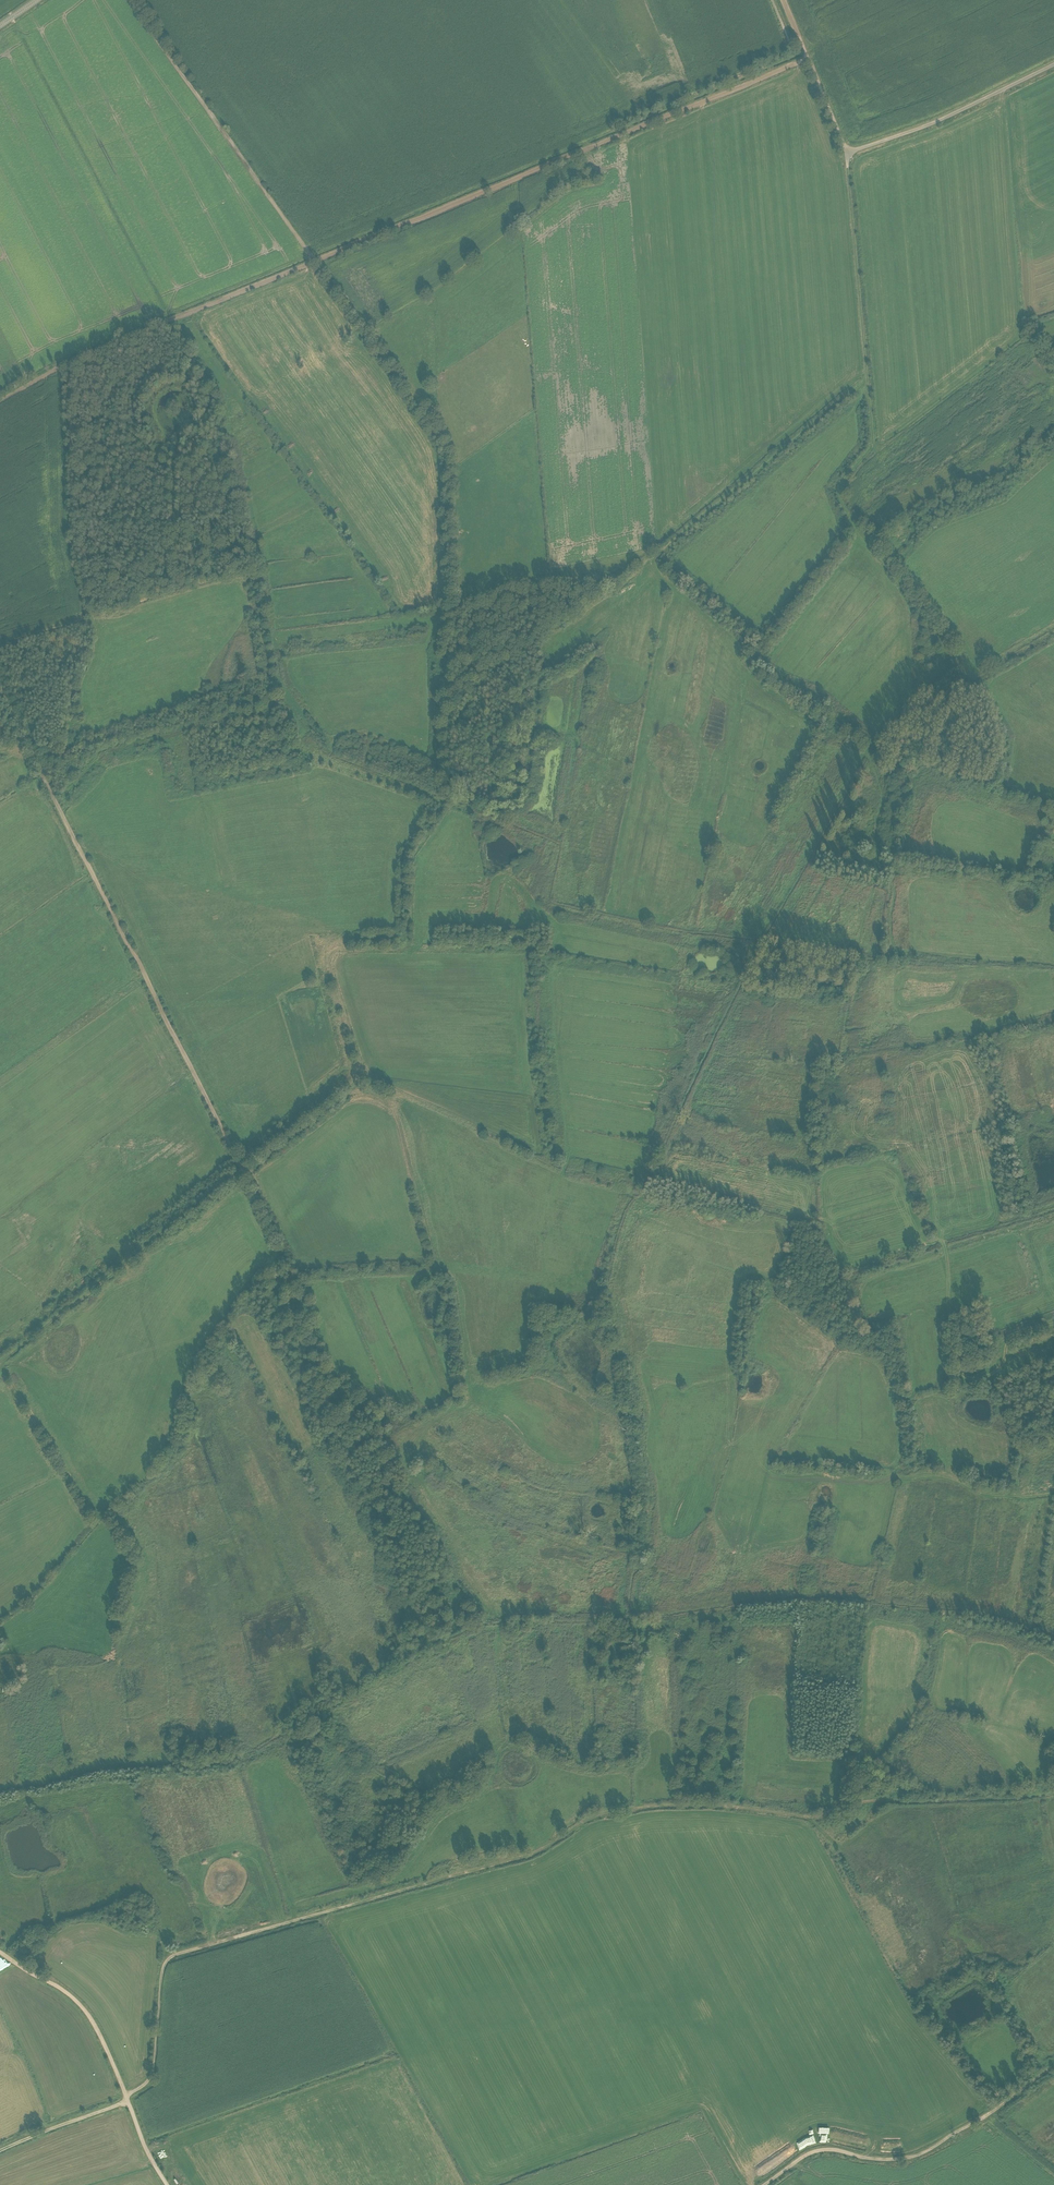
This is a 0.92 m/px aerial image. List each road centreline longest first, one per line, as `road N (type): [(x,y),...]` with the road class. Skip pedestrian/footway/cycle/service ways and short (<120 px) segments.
road 1 (track): [(244,1173),(360,1084),(331,956),(406,948),(413,853),(449,795),(447,455),(313,262)]
road 2 (track): [(847,152),(872,441),(840,499),(945,641),(950,660)]
road 3 (track): [(0,689),(244,1173)]
road 4 (track): [(808,58),(313,262)]
road 5 (track): [(450,713),(529,639),(637,573),(867,380)]
road 6 (track): [(313,262),(89,354),(0,402)]
road 7 (unclassified): [(803,46),(847,152),(939,120),(1053,64)]
road 8 (track): [(1053,2066),(918,2155),(891,2160),(819,2150),(765,2184)]
road 9 (track): [(129,0),(313,262)]
road 10 (track): [(0,1364),(244,1173)]
road 11 (track): [(294,1385),(306,1363),(285,1260),(244,1173)]
road 12 (track): [(126,2096),(85,2013),(0,1953)]
road 13 (track): [(0,1365),(99,1520)]
road 14 (track): [(1053,1495),(1026,1496),(1010,1482),(929,1465),(905,1468)]
road 15 (track): [(128,2103),(0,2152)]
road 16 (track): [(412,1184),(388,1095),(362,1079)]

